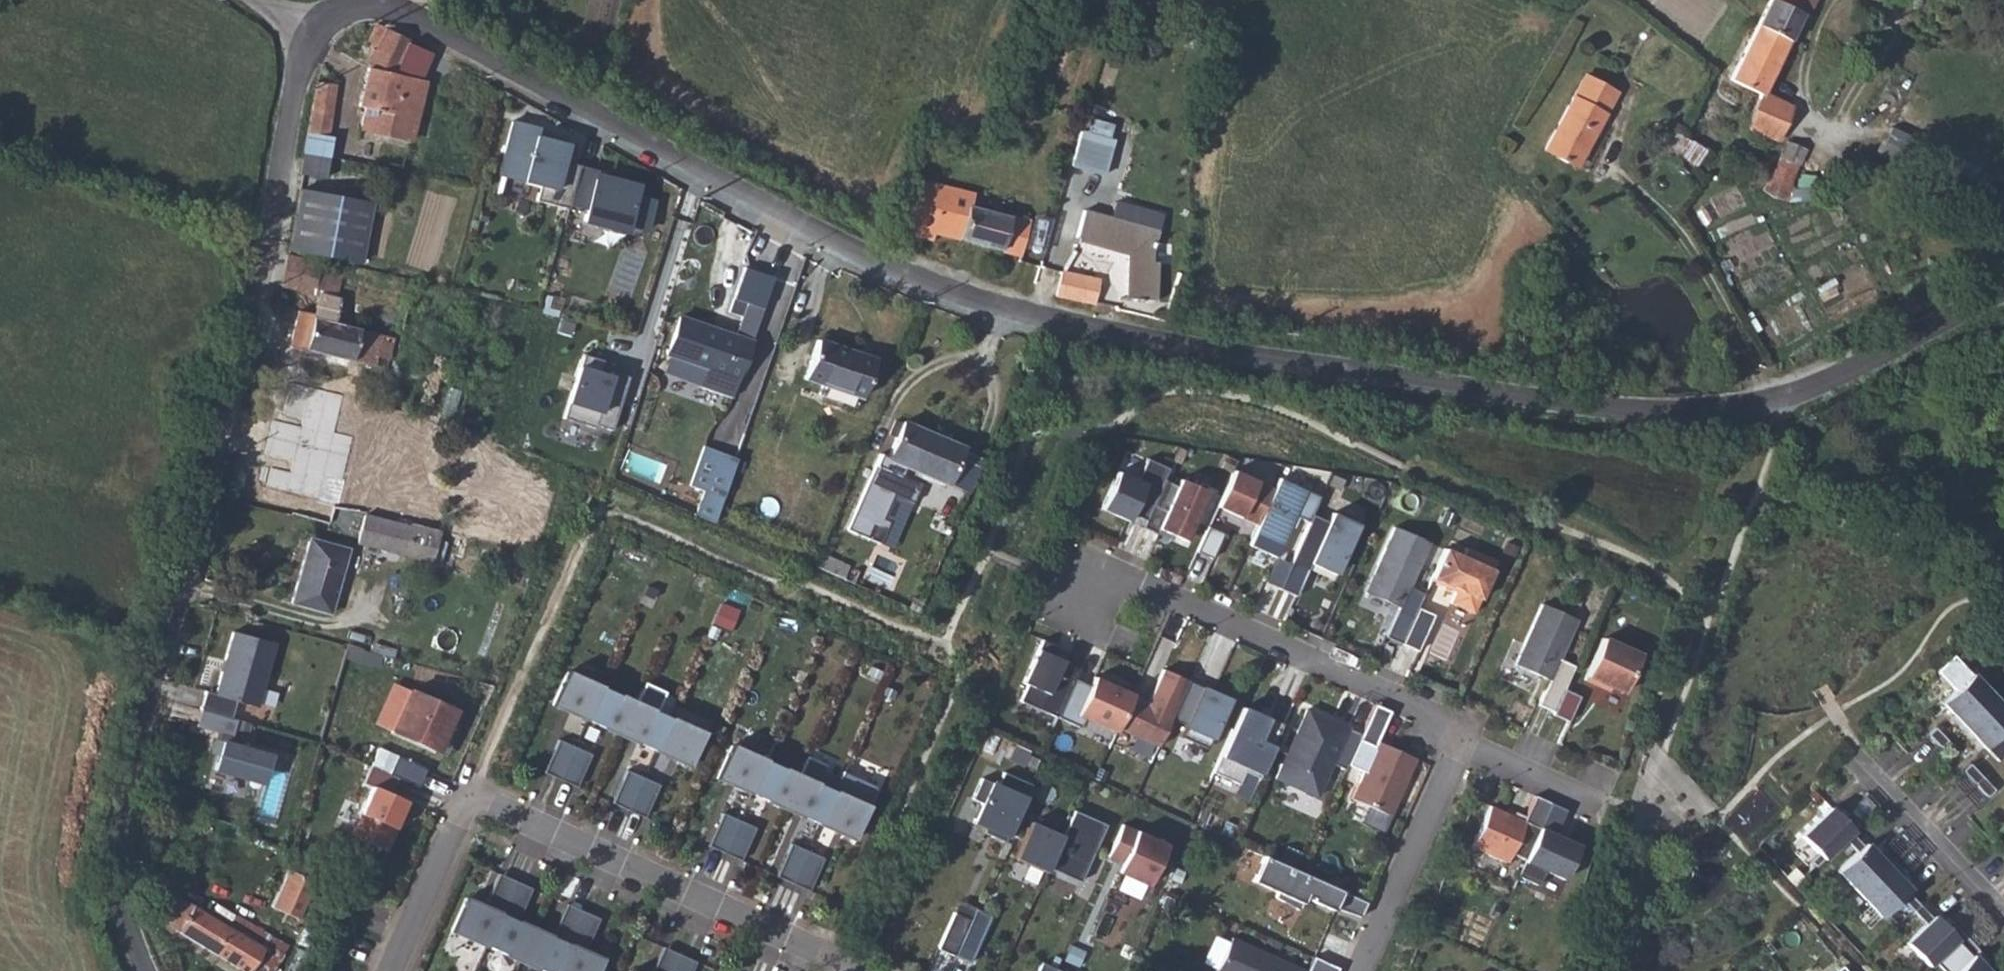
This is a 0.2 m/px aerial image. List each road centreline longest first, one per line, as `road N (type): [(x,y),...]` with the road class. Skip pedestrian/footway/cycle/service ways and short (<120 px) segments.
road 1 (residential): [(309,31),(351,8),(379,7),(869,261),(1065,329),(1232,360),(1632,416),(1738,415),(1822,387),(2003,295)]
road 2 (residential): [(142,970),(117,891),(117,846),(263,260),(309,31)]
road 3 (residential): [(839,970),(468,802),(401,970)]
road 4 (residential): [(1469,736),(1100,569),(1088,602)]
road 5 (track): [(2003,240),(1953,189),(1883,143),(1827,141),(1800,91),(1829,0)]
road 6 (residential): [(1365,970),(1469,736)]
road 7 (residential): [(2003,914),(1855,762)]
road 8 (residential): [(1469,736),(1642,818)]

